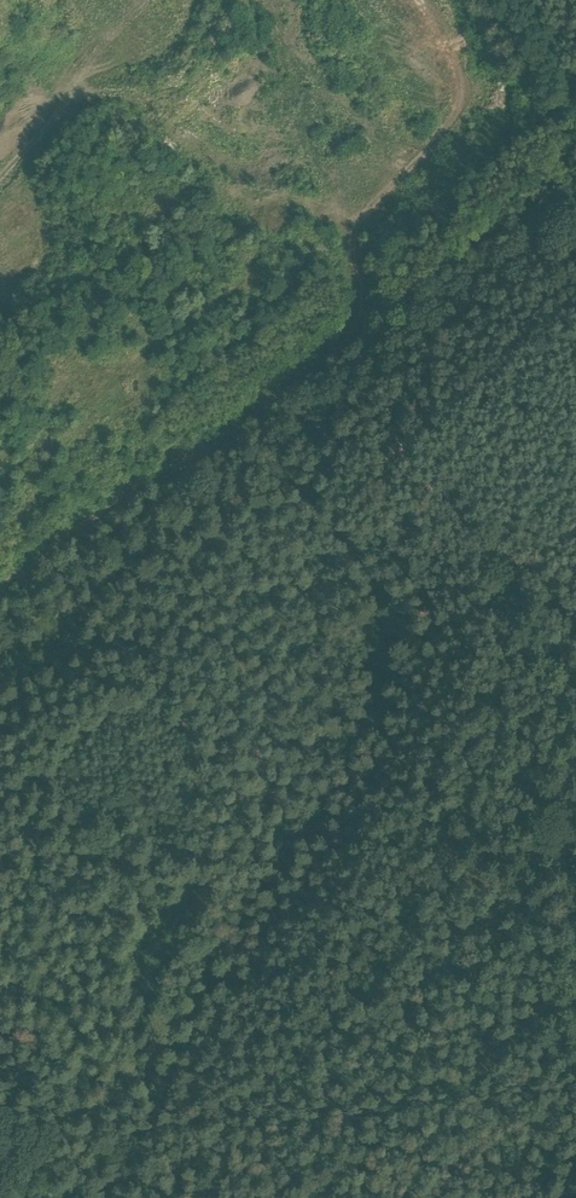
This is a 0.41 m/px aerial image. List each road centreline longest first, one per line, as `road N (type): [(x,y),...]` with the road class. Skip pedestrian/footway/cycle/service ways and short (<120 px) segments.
road 1 (track): [(0,177),(80,99),(146,92),(192,127),(278,146),(337,185),(352,209),(370,294),(357,333),(290,391),(0,603)]
road 2 (track): [(575,293),(401,443)]
road 3 (track): [(401,443),(509,544)]

